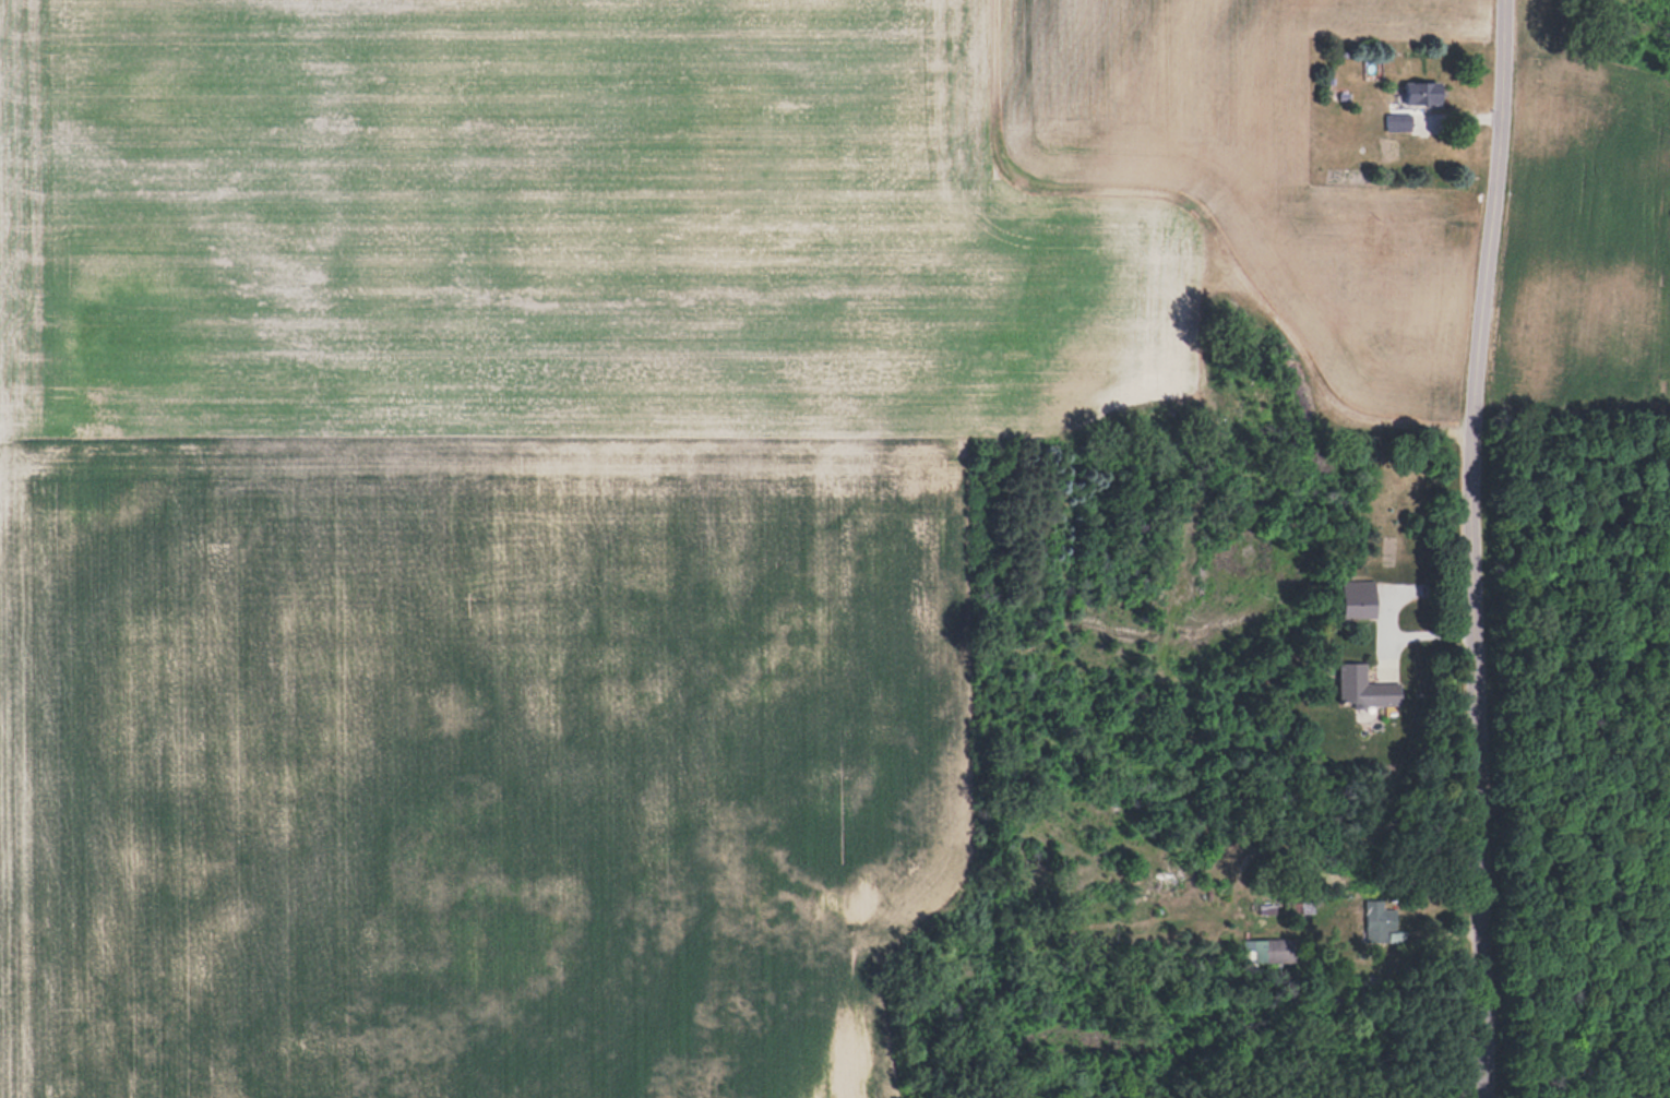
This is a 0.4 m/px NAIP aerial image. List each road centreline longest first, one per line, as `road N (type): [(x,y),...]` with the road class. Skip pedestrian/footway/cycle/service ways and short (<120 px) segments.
road 1 (residential): [(1486,1097),(1474,550),(1509,0)]

